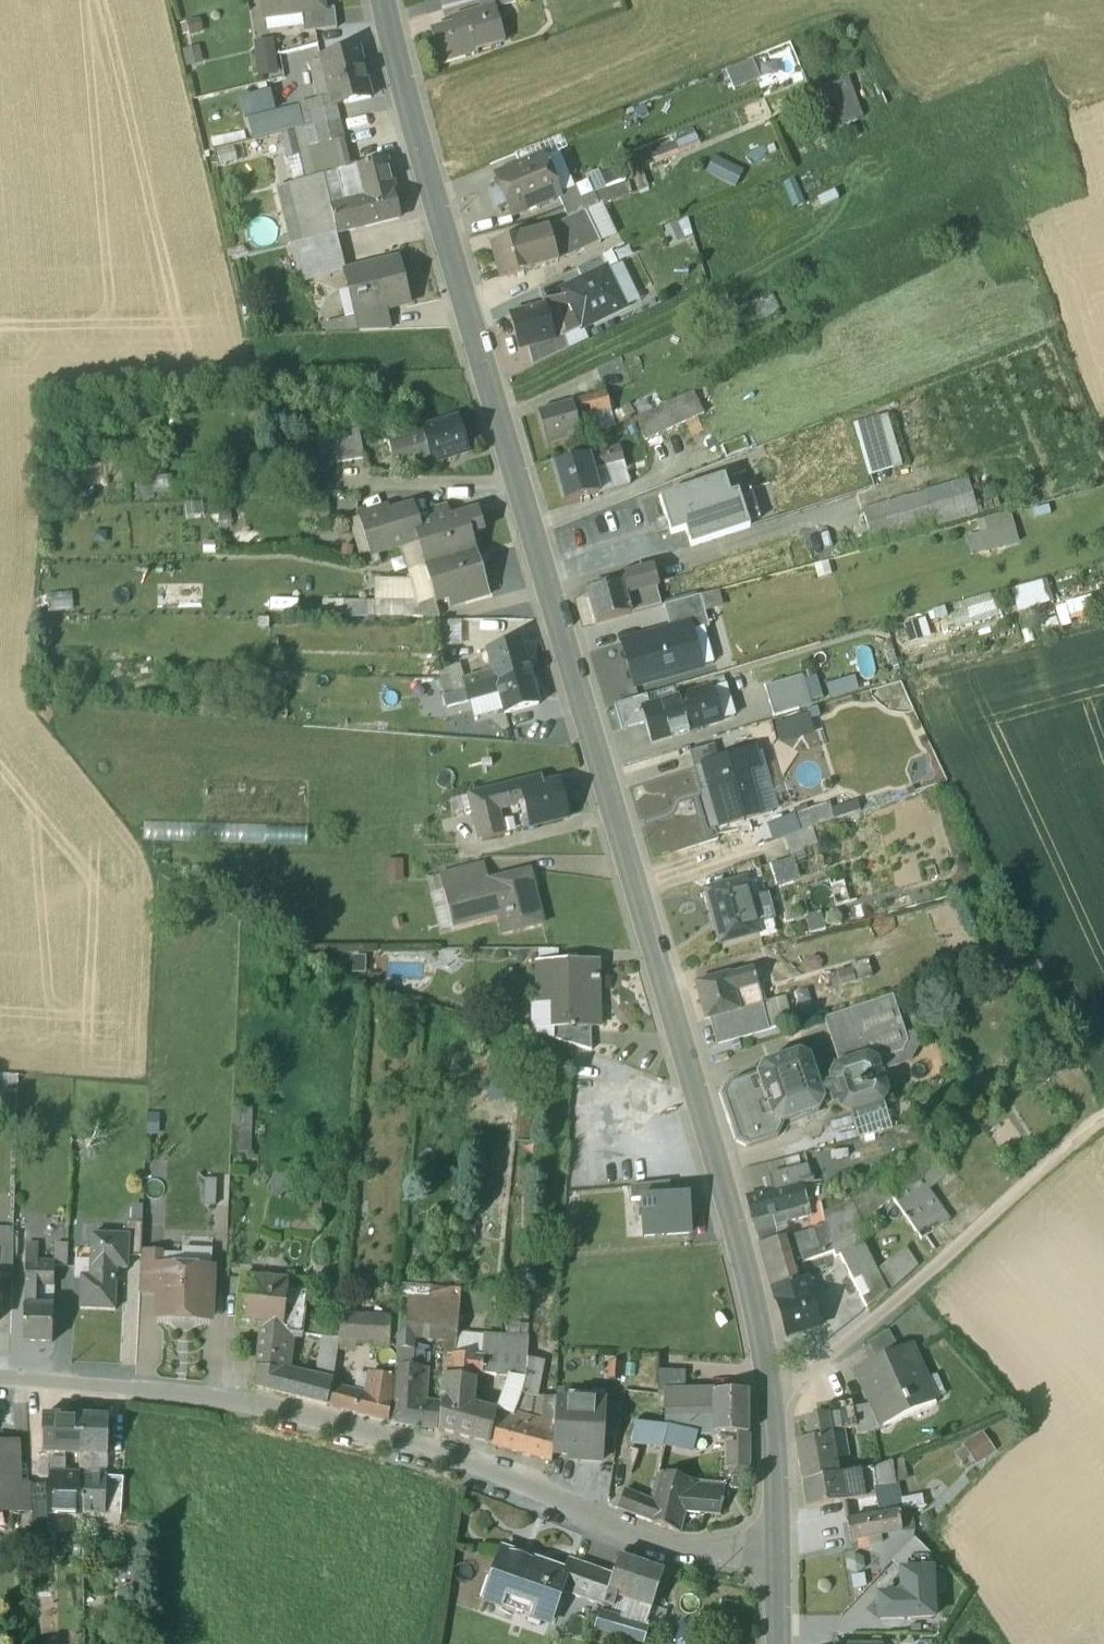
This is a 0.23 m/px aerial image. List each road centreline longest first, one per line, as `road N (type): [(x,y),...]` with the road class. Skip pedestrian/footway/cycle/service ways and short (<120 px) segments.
road 1 (tertiary): [(778,1548),(773,1397),(754,1292),(386,0)]
road 2 (residential): [(778,1548),(675,1549),(360,1432),(188,1399),(0,1383)]
road 3 (track): [(773,1397),(808,1383),(1103,1138)]

